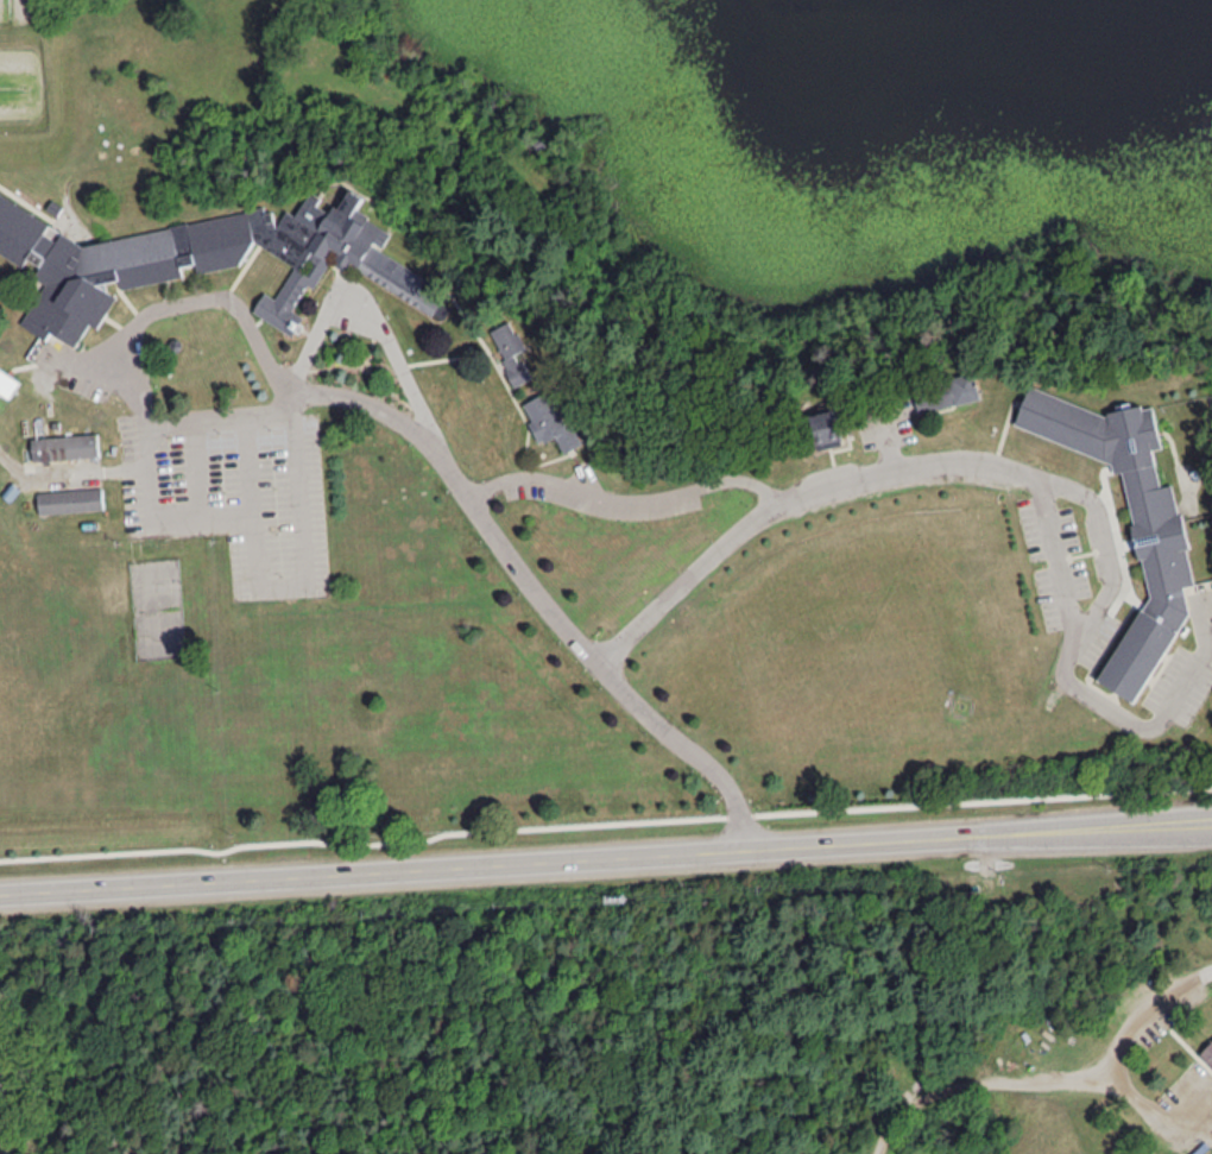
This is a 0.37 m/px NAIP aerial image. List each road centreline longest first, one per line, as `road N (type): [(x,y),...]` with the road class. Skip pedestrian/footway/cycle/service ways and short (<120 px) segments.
road 1 (secondary): [(0,897),(749,846),(1211,826)]
road 2 (track): [(147,468),(18,469),(0,451)]

